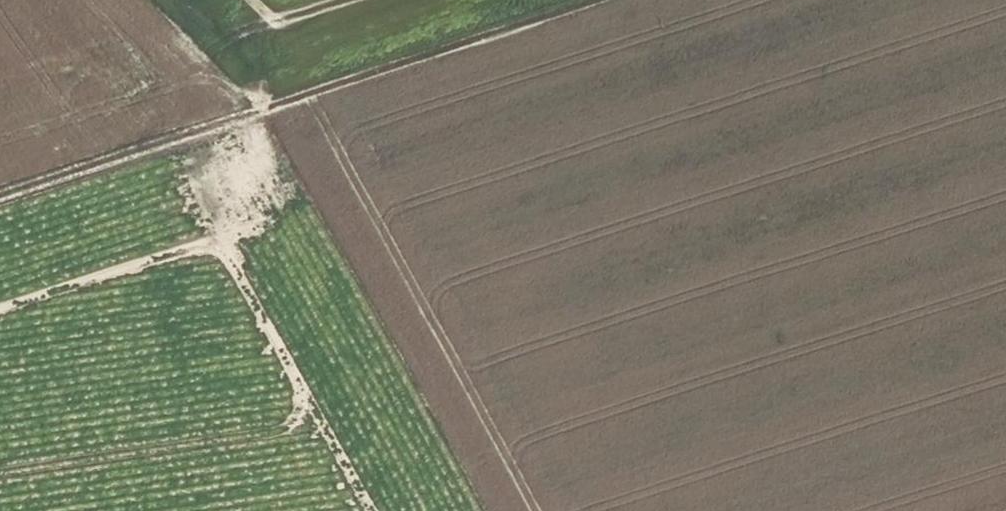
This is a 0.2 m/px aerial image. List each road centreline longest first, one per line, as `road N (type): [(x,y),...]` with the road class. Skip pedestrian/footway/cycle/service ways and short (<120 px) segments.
road 1 (track): [(0,177),(544,0)]

